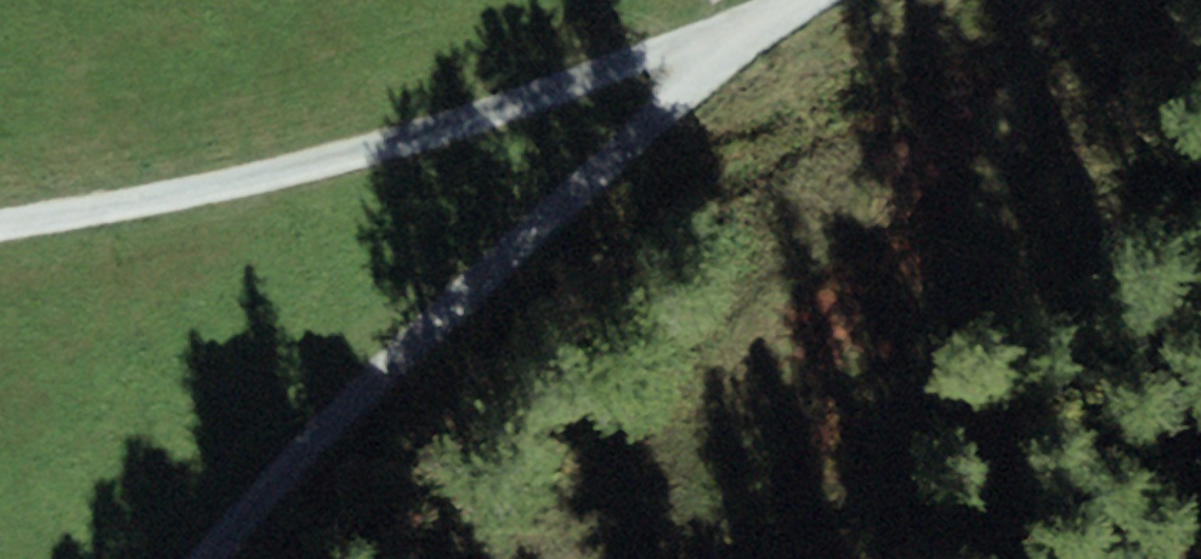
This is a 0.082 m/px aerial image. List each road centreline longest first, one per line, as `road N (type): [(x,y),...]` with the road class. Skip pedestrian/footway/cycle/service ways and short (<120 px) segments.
road 1 (track): [(734,39),(218,190),(0,231)]
road 2 (track): [(734,39),(298,456),(203,558)]

